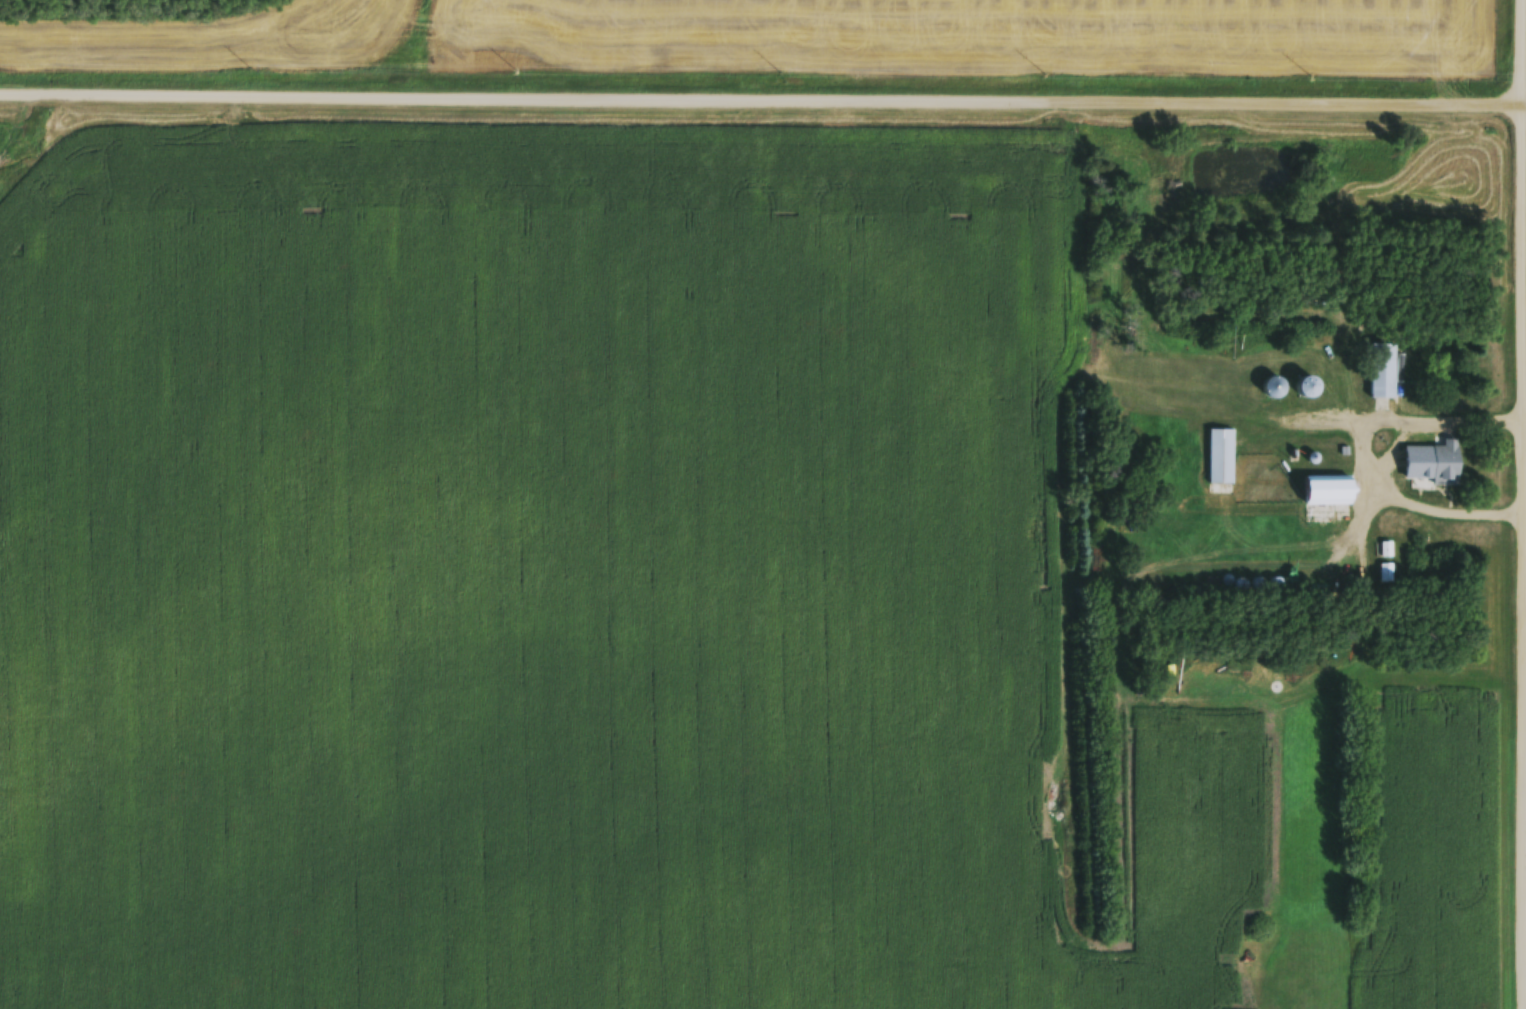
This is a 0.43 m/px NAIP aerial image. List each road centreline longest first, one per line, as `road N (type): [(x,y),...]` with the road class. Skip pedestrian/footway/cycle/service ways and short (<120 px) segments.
road 1 (residential): [(1522,103),(0,92)]
road 2 (residential): [(1525,0),(1525,772)]

